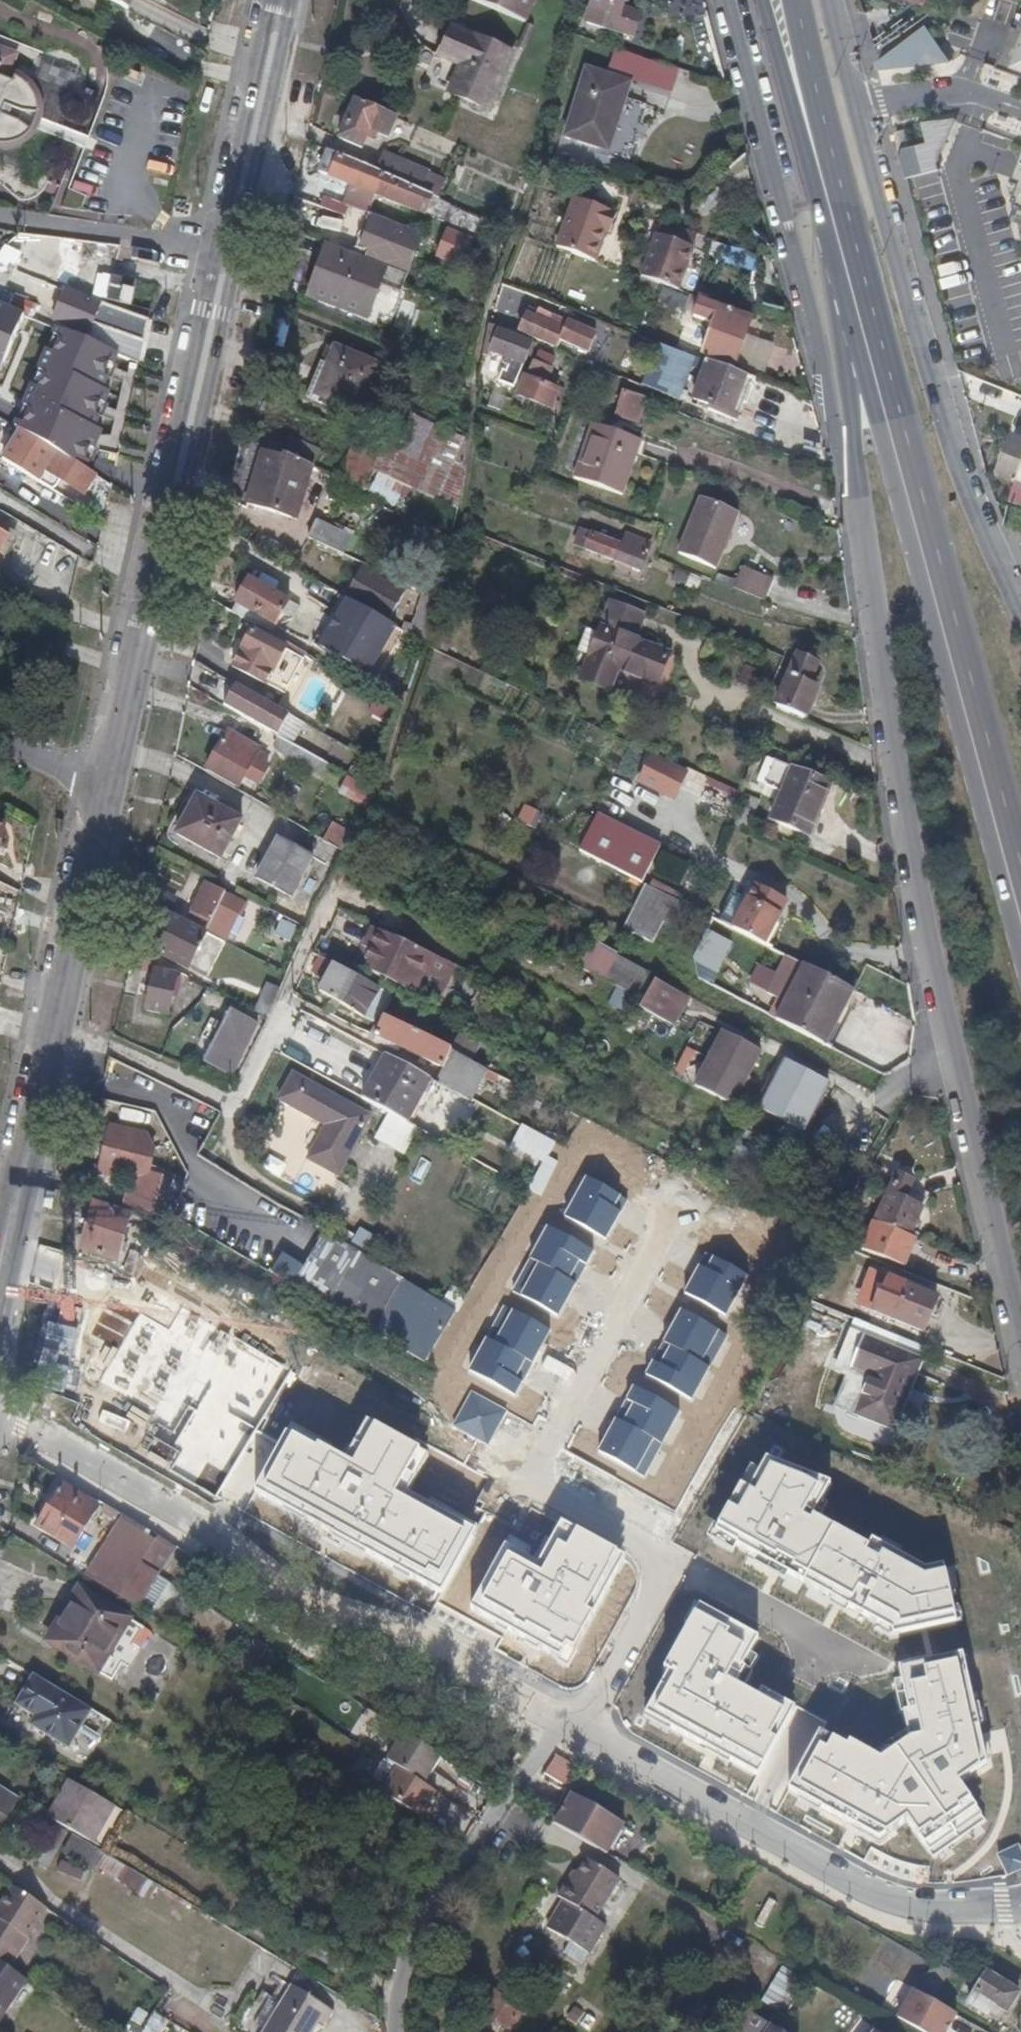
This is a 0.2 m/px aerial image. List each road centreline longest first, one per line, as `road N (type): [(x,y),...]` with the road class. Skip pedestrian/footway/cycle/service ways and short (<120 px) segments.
road 1 (primary): [(857,486),(934,978),(1020,1362)]
road 2 (secondary): [(279,0),(107,780)]
road 3 (primary): [(841,219),(1020,895)]
road 4 (residential): [(589,1730),(660,1587),(665,1560),(660,1548),(552,1484),(542,1451),(679,1209)]
road 5 (residential): [(553,1712),(0,1416)]
road 6 (residential): [(1020,607),(942,418),(856,109)]
road 7 (residential): [(727,0),(857,486)]
road 8 (secondary): [(107,780),(0,1245)]
road 9 (residential): [(1006,1905),(923,1909),(892,1901),(589,1730)]
road 10 (residential): [(395,2031),(417,1931),(553,1712)]
road 11 (primary): [(841,219),(857,486)]
road 12 (primary): [(766,0),(836,202)]
road 13 (primary): [(836,202),(796,0)]
road 14 (residential): [(1020,110),(970,92),(856,109)]

